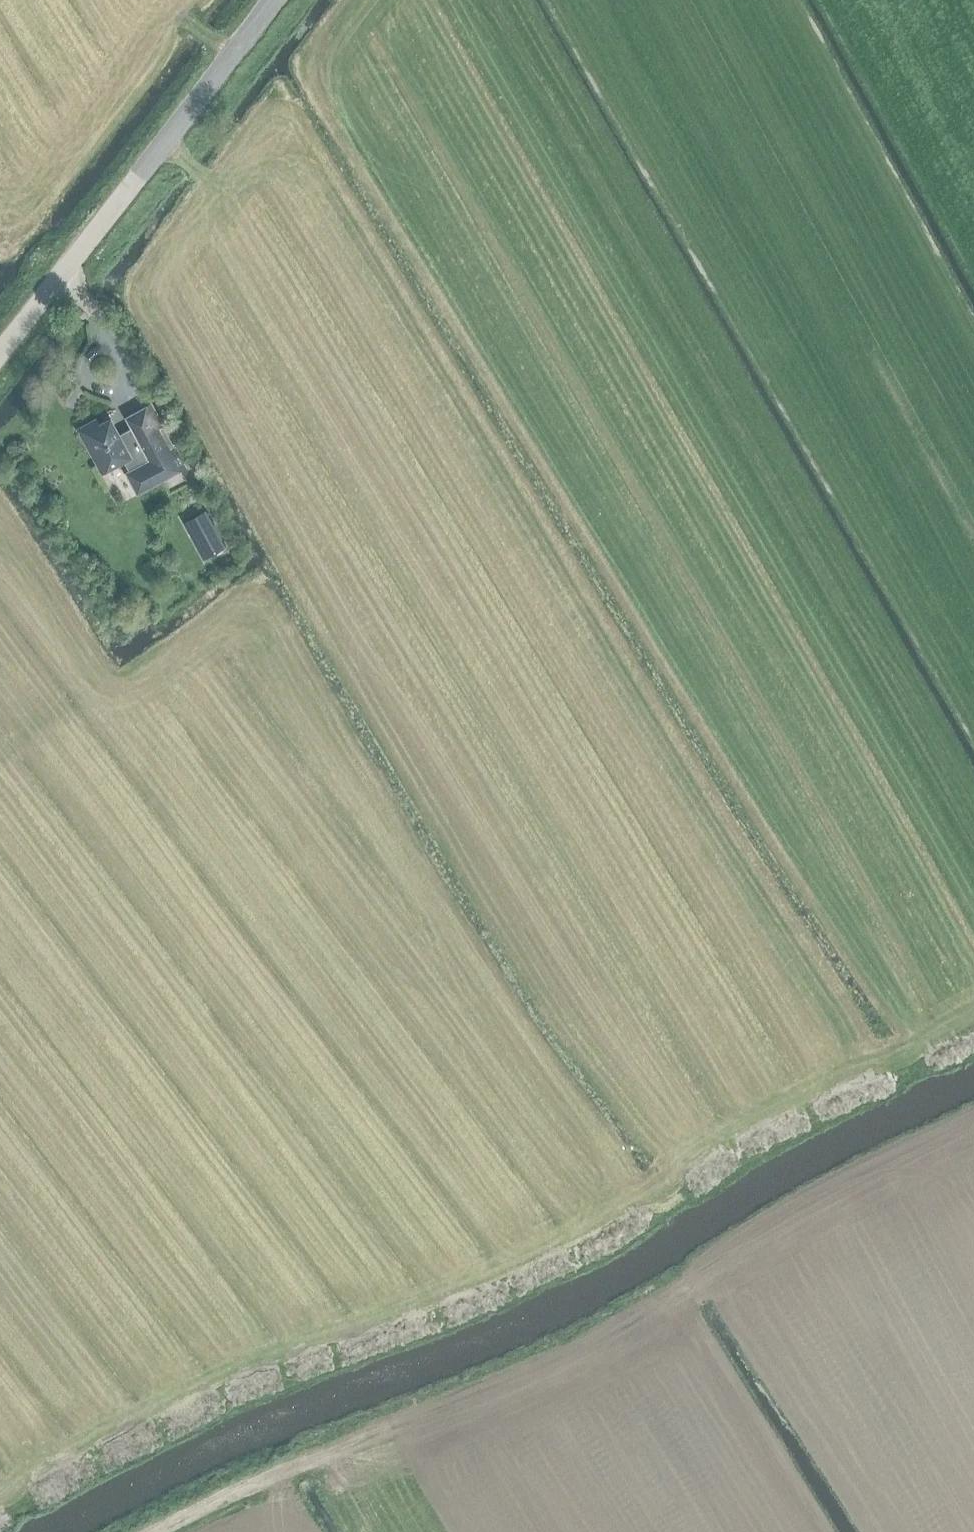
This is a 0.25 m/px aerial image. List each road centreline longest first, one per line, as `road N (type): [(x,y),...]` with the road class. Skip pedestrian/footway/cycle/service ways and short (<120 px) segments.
road 1 (track): [(161,1531),(607,1335),(973,1134)]
road 2 (tertiary): [(0,368),(276,0)]

